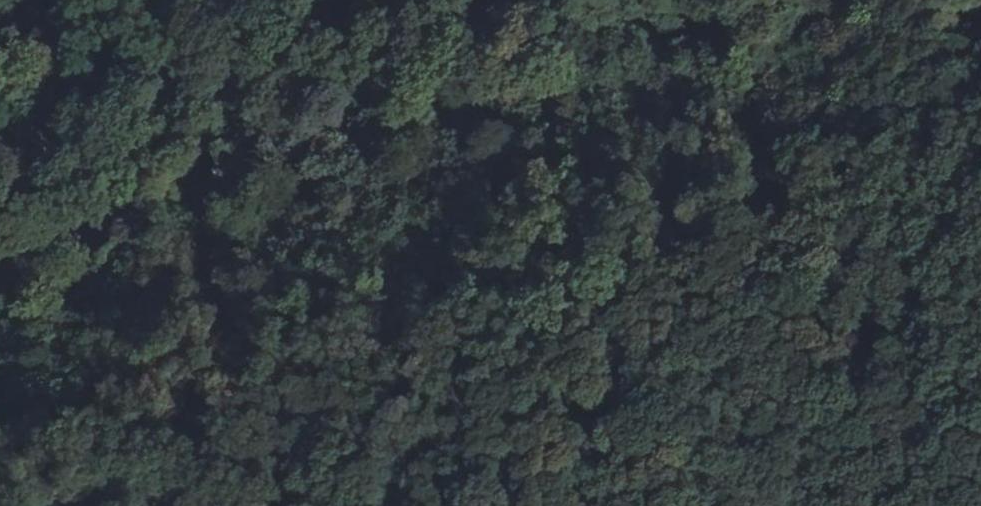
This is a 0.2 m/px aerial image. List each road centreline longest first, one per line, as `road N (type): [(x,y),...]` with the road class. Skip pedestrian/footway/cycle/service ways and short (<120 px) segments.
road 1 (track): [(409,0),(362,8),(239,72),(112,85),(0,67)]

